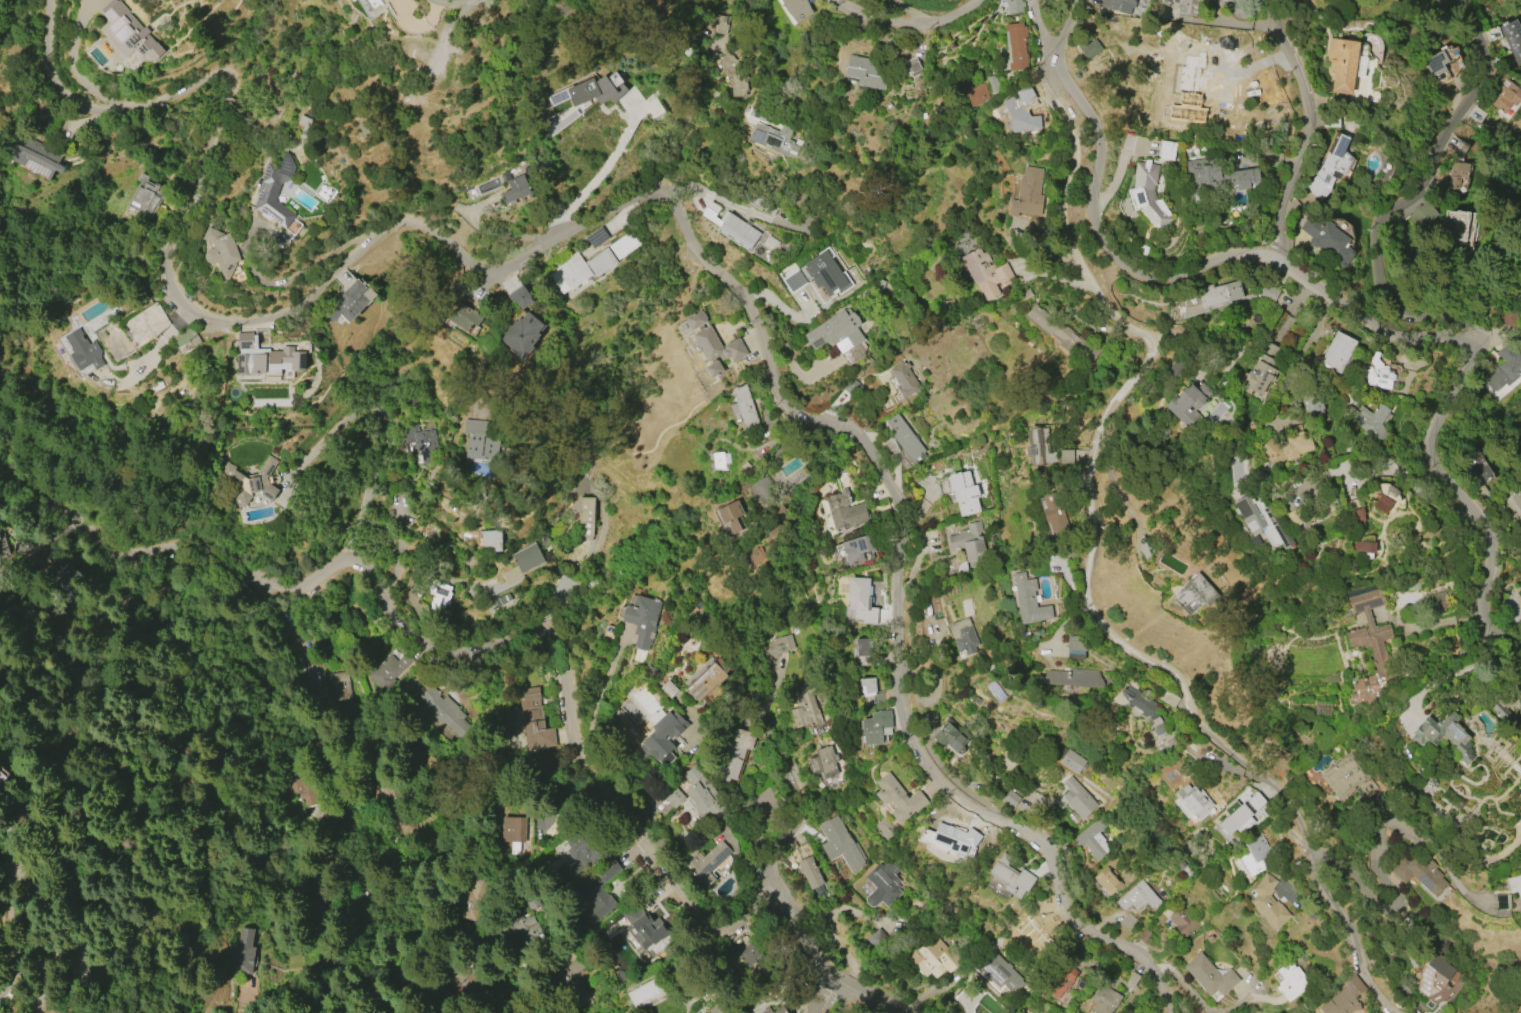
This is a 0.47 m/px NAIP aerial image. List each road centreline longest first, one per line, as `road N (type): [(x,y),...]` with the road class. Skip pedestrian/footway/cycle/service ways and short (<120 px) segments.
road 1 (residential): [(1175,1012),(1155,966),(1137,948),(1079,923),(1047,840),(939,774),(918,741),(903,688),(894,488),(855,435),(803,418),(781,396),(752,313),(673,209),(656,197),(634,197),(499,265),(479,265),(422,227),(401,223),(371,237),(279,310),(253,316),(197,308),(180,294),(167,257),(216,126),(216,90),(185,84),(131,109),(77,103),(45,65),(50,0)]
road 2 (residential): [(1397,1012),(1381,998),(1281,789),(1210,735),(1181,676),(1117,639),(1093,602),(1089,479),(1105,421),(1145,353),(1077,254),(1069,216),(1082,160),(1051,82),(1056,65)]
road 3 (residential): [(1520,643),(1504,636),(1489,613),(1488,538),(1437,459),(1434,438),(1460,381),(1462,351),(1447,339),(1370,321),(1277,266),(1218,257),(1168,279),(1118,267),(1101,243),(1091,203),(1099,136),(1092,107),(1056,65),(1081,0)]
road 4 (residential): [(915,1012),(827,970),(787,908),(755,903),(717,915),(677,886),(573,720),(564,656),(550,635),(470,654),(426,644),(391,619),(345,565),(318,570),(268,598)]
road 5 (residential): [(497,1012),(403,922),(331,707),(268,598),(210,553),(105,543),(0,467)]
road 6 (residential): [(1466,0),(1485,66),(1442,137),(1424,186),(1380,218),(1375,237),(1392,296),(1457,326),(1470,338),(1462,351)]
road 7 (residential): [(1277,266),(1276,212),(1308,92),(1273,34),(1268,0)]
road 8 (residential): [(773,903),(766,874),(806,816),(758,693)]
road 9 (residential): [(32,1012),(38,997),(19,889),(0,847)]
road 10 (residential): [(974,0),(954,16),(920,24),(844,0)]

